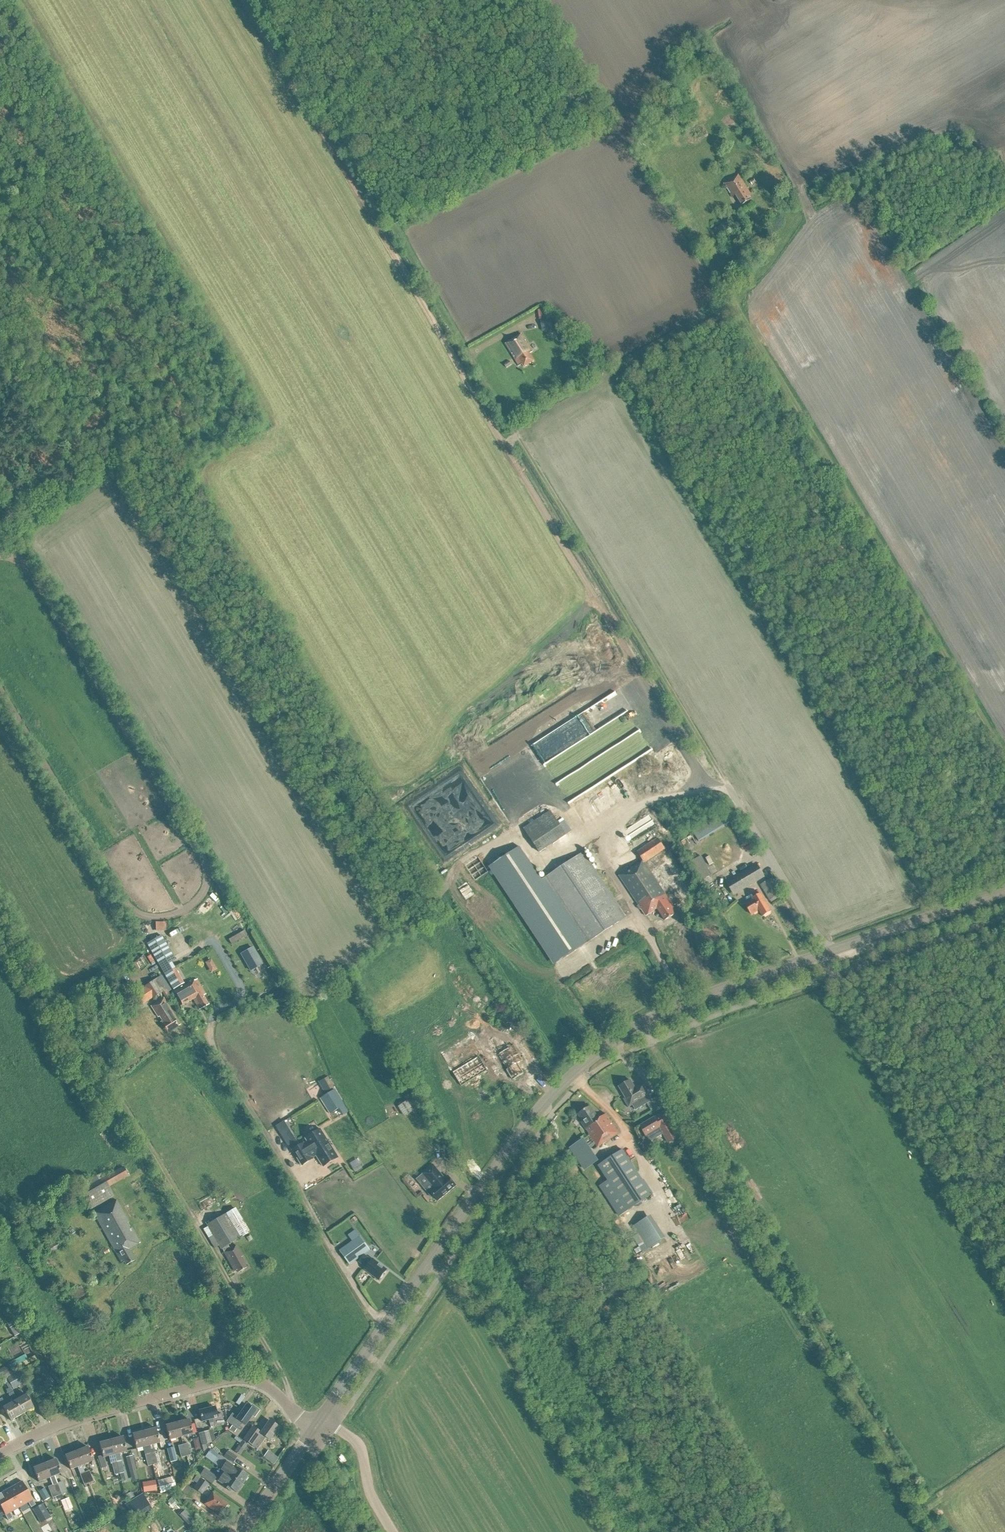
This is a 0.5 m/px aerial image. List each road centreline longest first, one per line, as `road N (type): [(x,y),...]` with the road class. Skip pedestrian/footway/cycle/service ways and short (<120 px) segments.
road 1 (tertiary): [(380,1333),(552,1083),(634,1027),(1004,890)]
road 2 (track): [(237,0),(628,651),(613,685)]
road 3 (track): [(730,790),(470,360),(531,319)]
road 4 (track): [(732,292),(1004,761)]
road 5 (unclassified): [(380,1333),(202,1038),(204,1020)]
road 6 (residential): [(0,1453),(55,1425),(219,1380),(262,1384),(291,1409)]
road 7 (track): [(159,1165),(286,1384),(291,1409)]
road 8 (track): [(253,1381),(163,1224)]
road 9 (residential): [(322,1416),(361,1449),(372,1498),(392,1531)]

